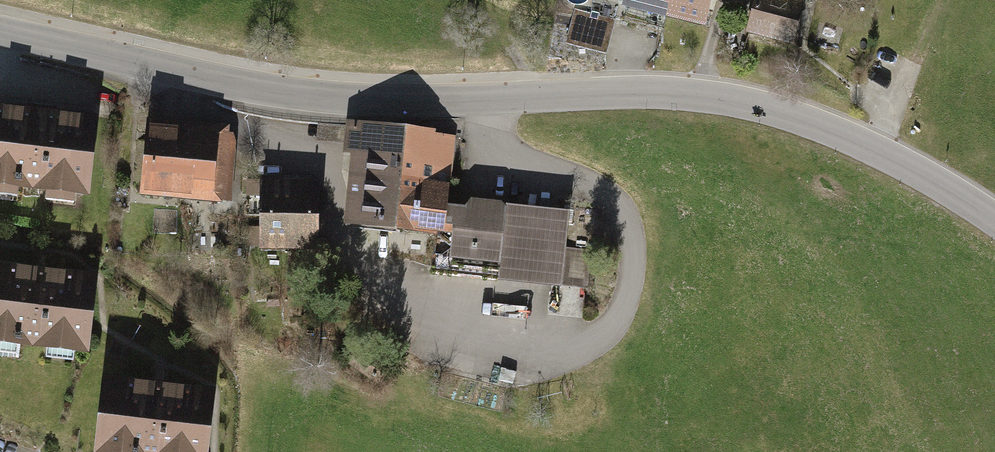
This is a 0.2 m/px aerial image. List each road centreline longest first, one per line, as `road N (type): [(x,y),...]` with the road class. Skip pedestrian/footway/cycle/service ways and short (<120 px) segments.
road 1 (tertiary): [(994,221),(872,149),(763,107),(706,96),(331,97),(0,31)]
road 2 (track): [(872,149),(942,0)]

